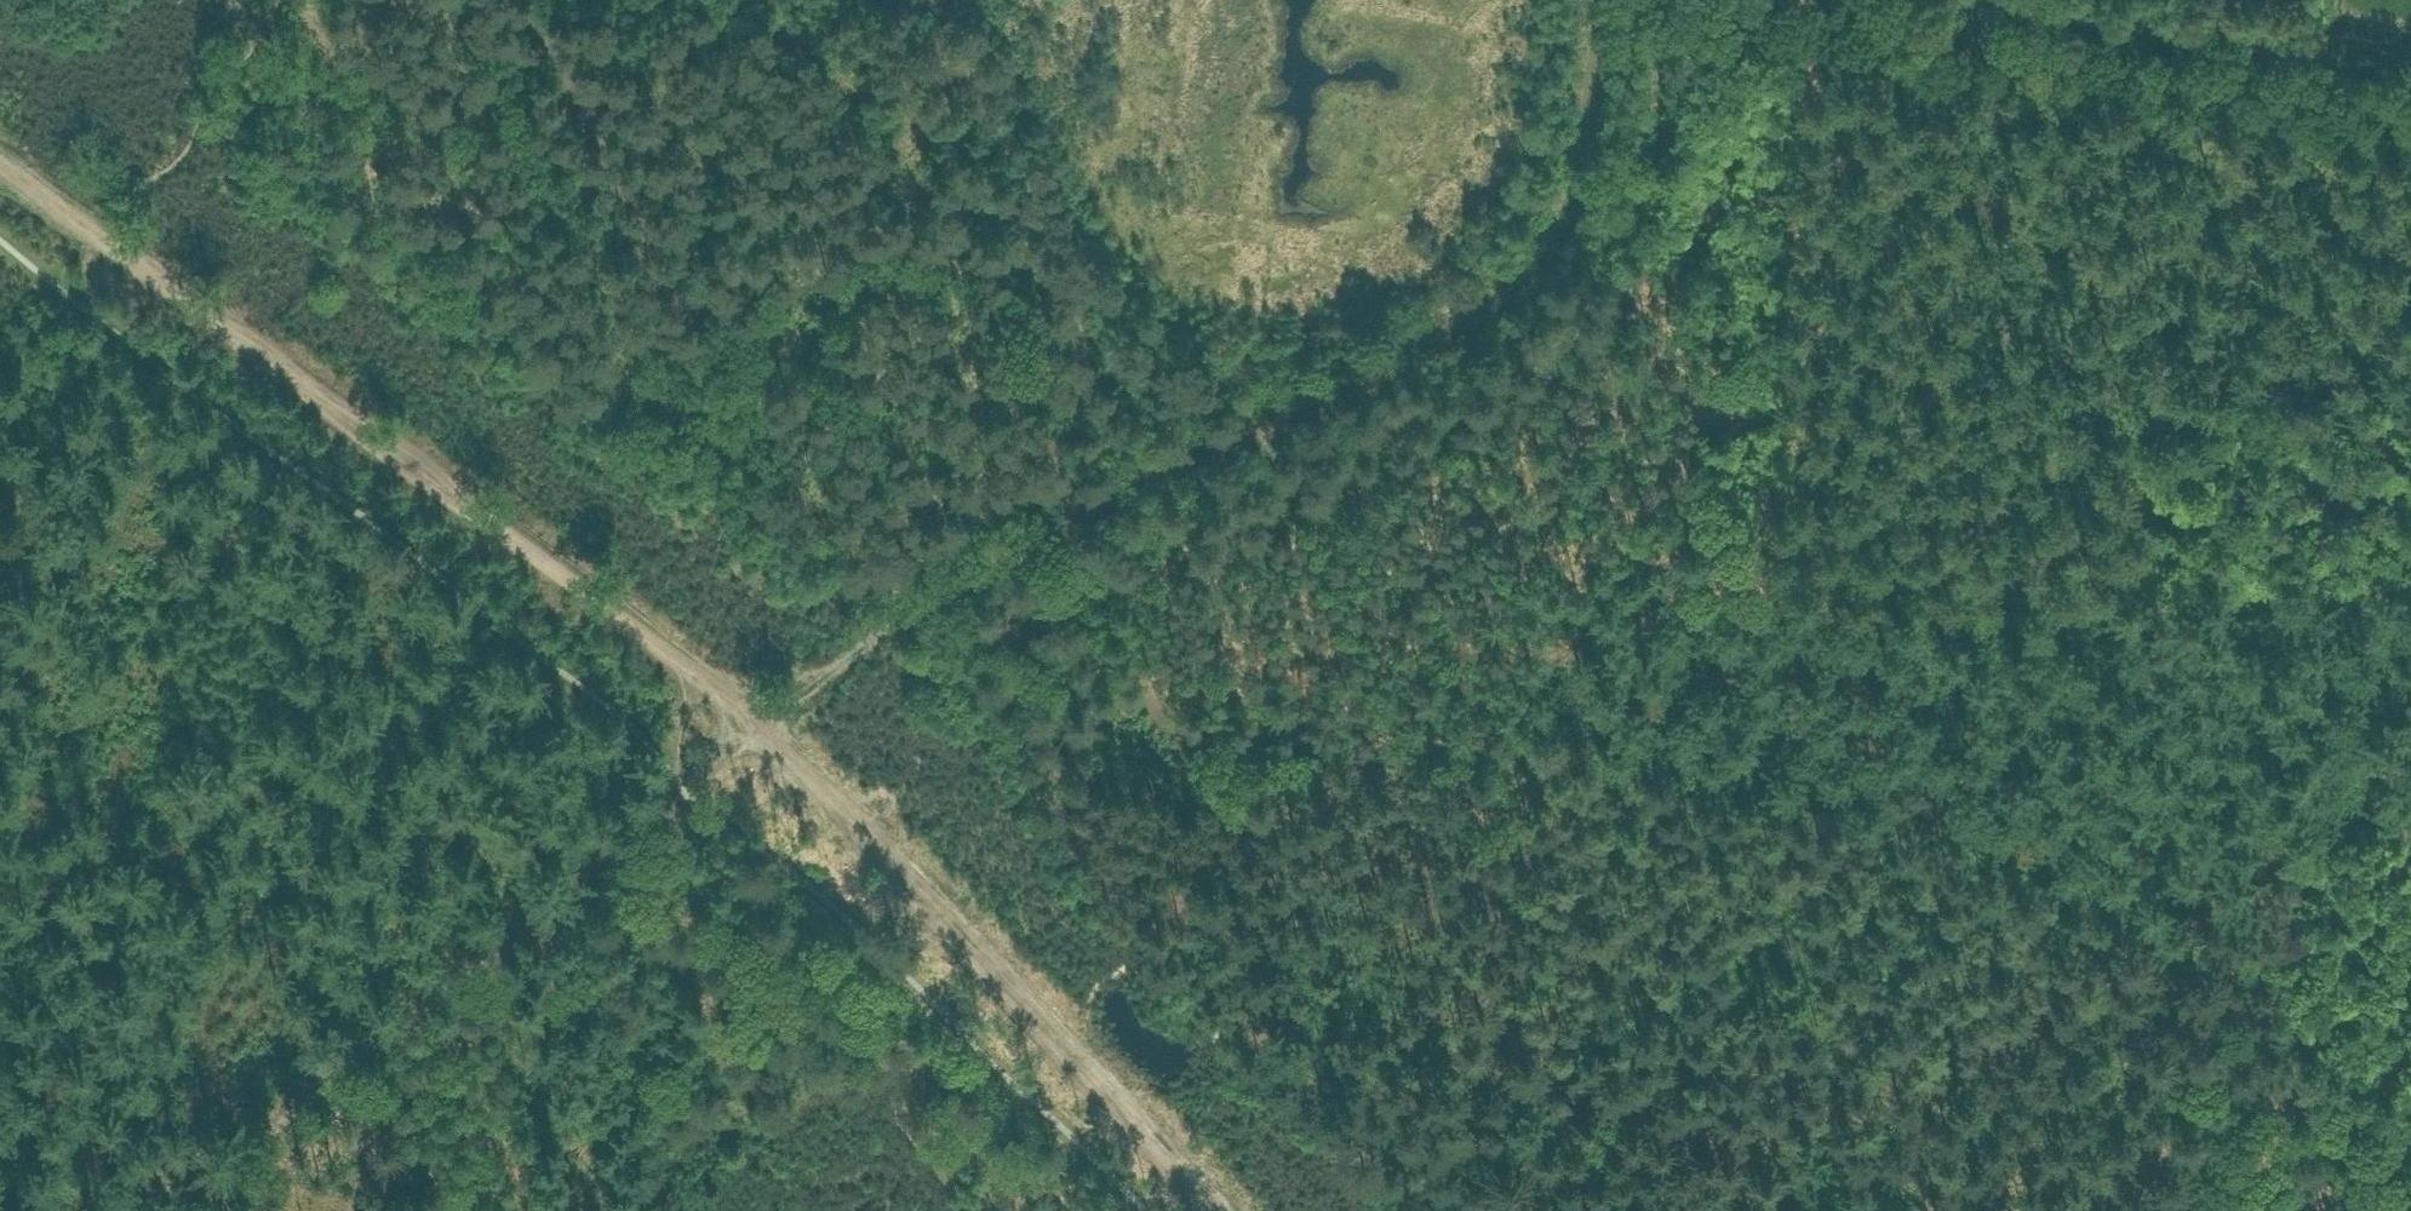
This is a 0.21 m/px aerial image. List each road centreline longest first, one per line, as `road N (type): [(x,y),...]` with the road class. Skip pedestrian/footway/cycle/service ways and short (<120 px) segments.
road 1 (track): [(1786,1210),(1743,1120),(1683,1121),(1648,1109),(1591,1038),(1560,1038),(1517,1061),(1477,1041),(1455,993),(1484,803),(1448,741),(1412,714),(1358,707),(1159,712),(1139,701),(1038,574),(1031,547)]
road 2 (track): [(767,720),(117,236)]
road 3 (track): [(767,720),(158,1210)]
road 4 (track): [(1236,1210),(767,720)]
road 5 (track): [(117,236),(0,148)]

